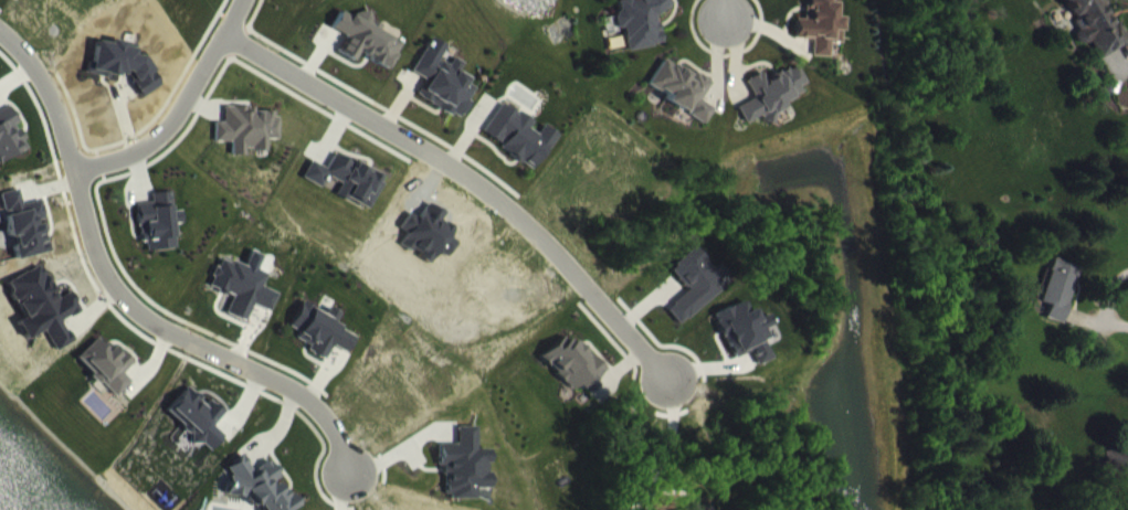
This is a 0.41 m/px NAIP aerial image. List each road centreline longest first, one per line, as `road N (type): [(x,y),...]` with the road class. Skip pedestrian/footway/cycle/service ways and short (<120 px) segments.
road 1 (residential): [(0,35),(45,93),(89,243),(112,283),(157,323),(304,396),(326,417),(356,485)]
road 2 (residential): [(222,34),(491,194),(668,384)]
road 3 (residential): [(68,167),(152,135),(239,0)]

